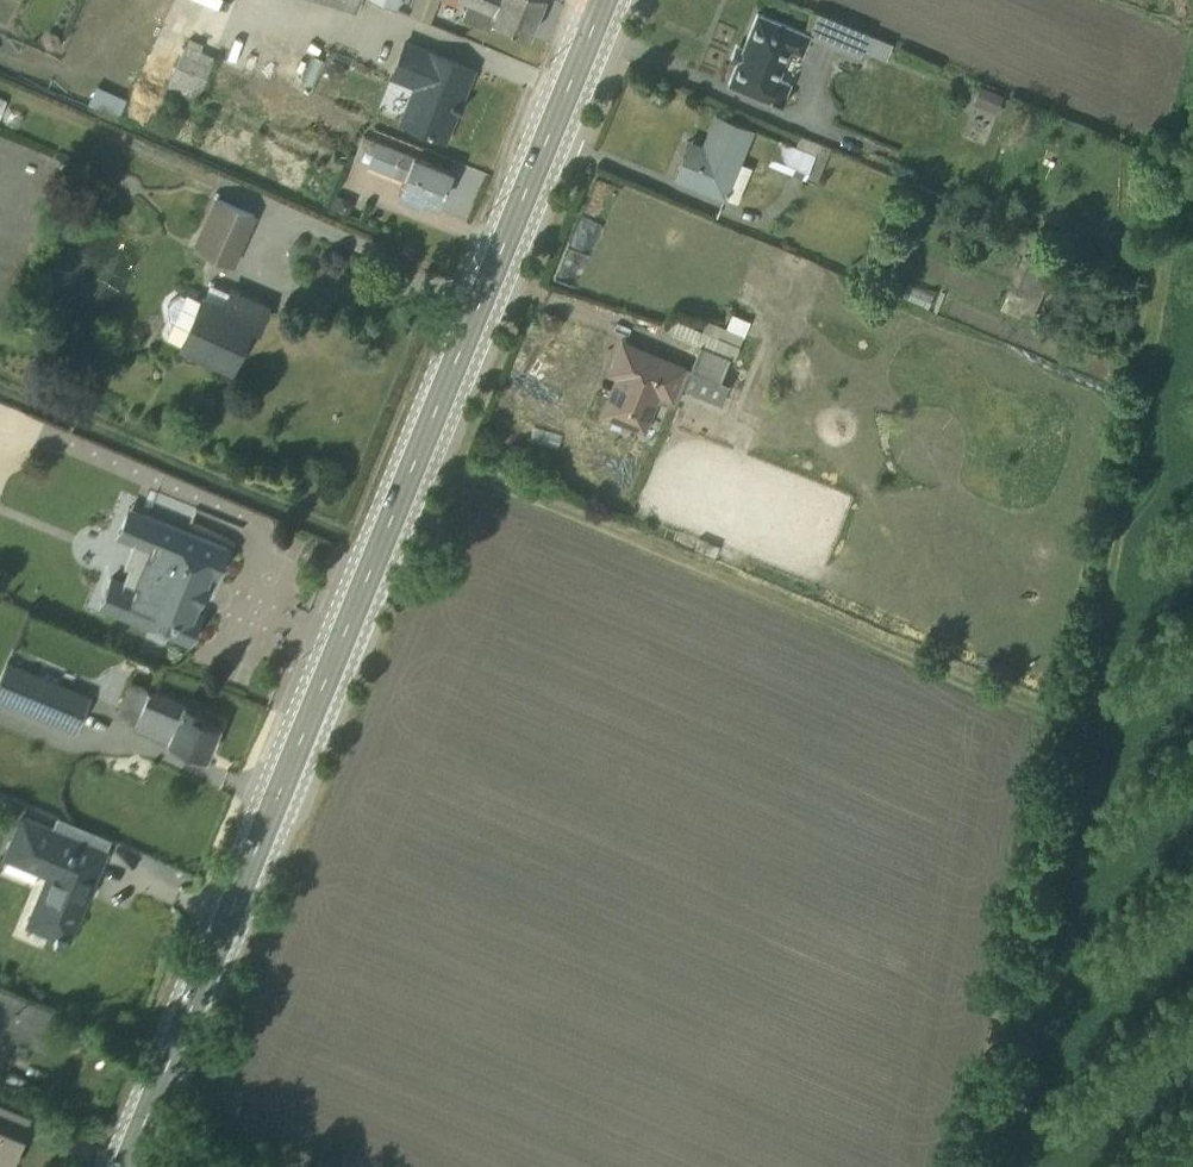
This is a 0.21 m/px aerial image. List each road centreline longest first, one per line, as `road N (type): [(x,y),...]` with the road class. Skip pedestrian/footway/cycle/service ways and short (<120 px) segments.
road 1 (secondary): [(602,0),(125,1166)]
road 2 (track): [(1087,724),(418,451)]
road 3 (track): [(1087,724),(1192,93)]
road 4 (track): [(1002,1166),(1087,724)]

